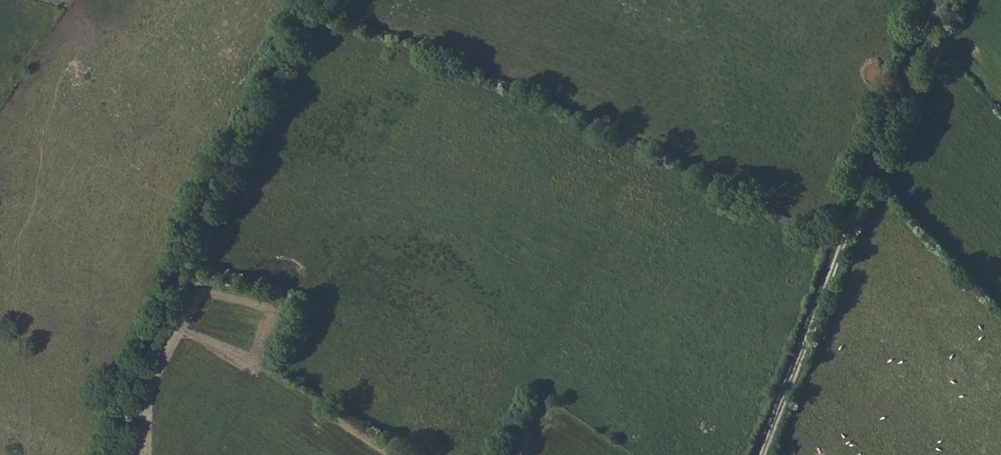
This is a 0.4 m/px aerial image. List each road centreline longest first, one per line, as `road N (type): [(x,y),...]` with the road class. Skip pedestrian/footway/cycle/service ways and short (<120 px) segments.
road 1 (track): [(110,454),(139,358),(310,0)]
road 2 (track): [(763,454),(934,0)]

